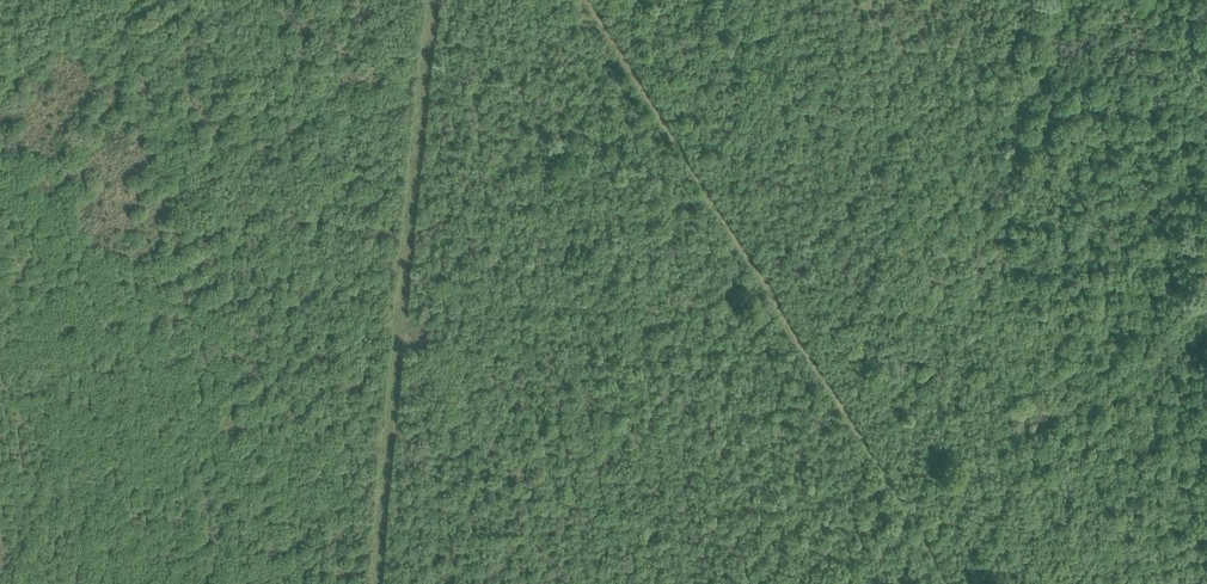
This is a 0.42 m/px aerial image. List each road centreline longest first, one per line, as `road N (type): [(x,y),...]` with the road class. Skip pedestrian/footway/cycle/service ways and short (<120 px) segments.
road 1 (track): [(950,583),(582,0)]
road 2 (track): [(376,583),(435,0)]

